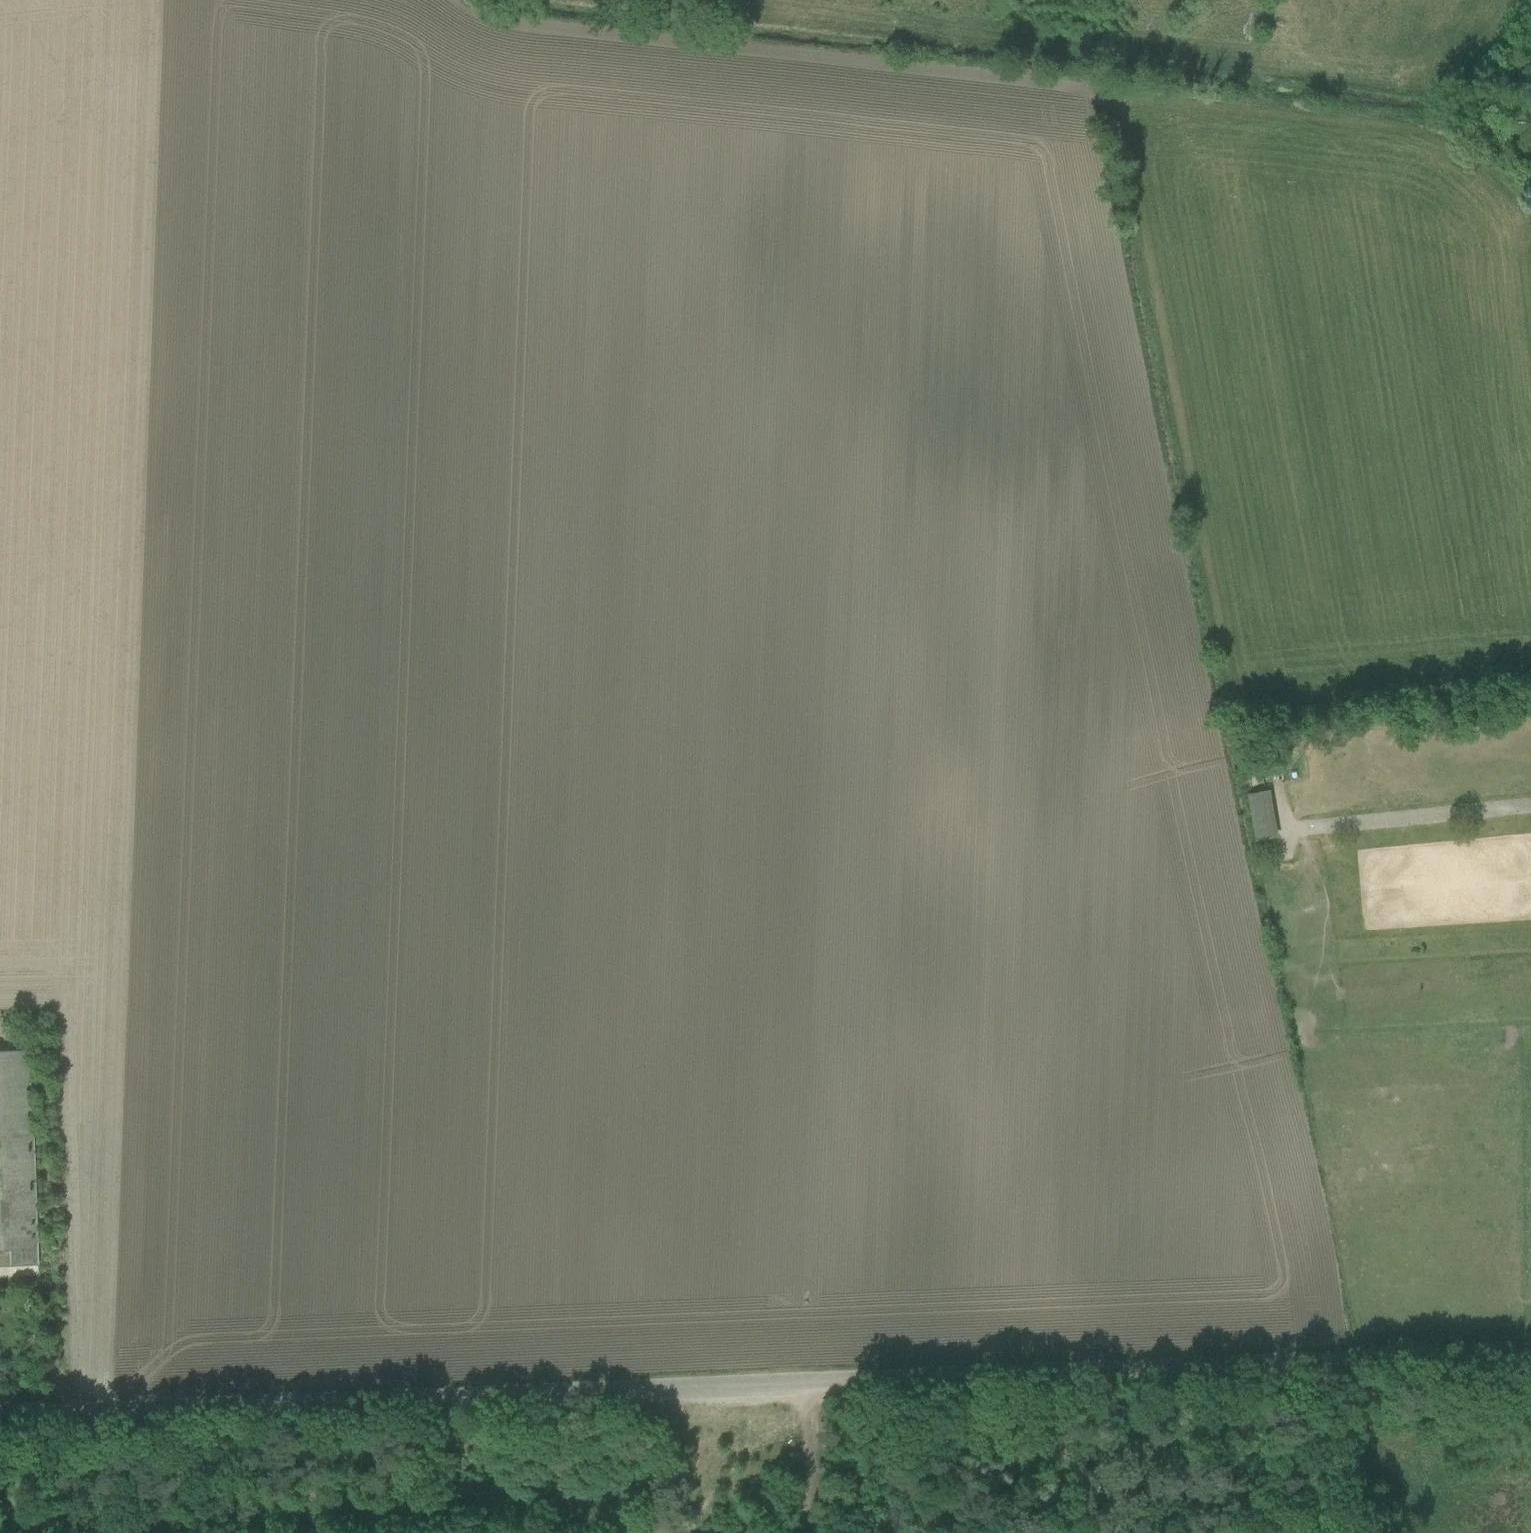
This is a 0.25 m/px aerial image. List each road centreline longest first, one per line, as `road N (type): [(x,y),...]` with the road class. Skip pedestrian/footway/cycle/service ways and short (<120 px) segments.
road 1 (unclassified): [(1530,1355),(0,1411)]
road 2 (track): [(808,1532),(812,1382)]

